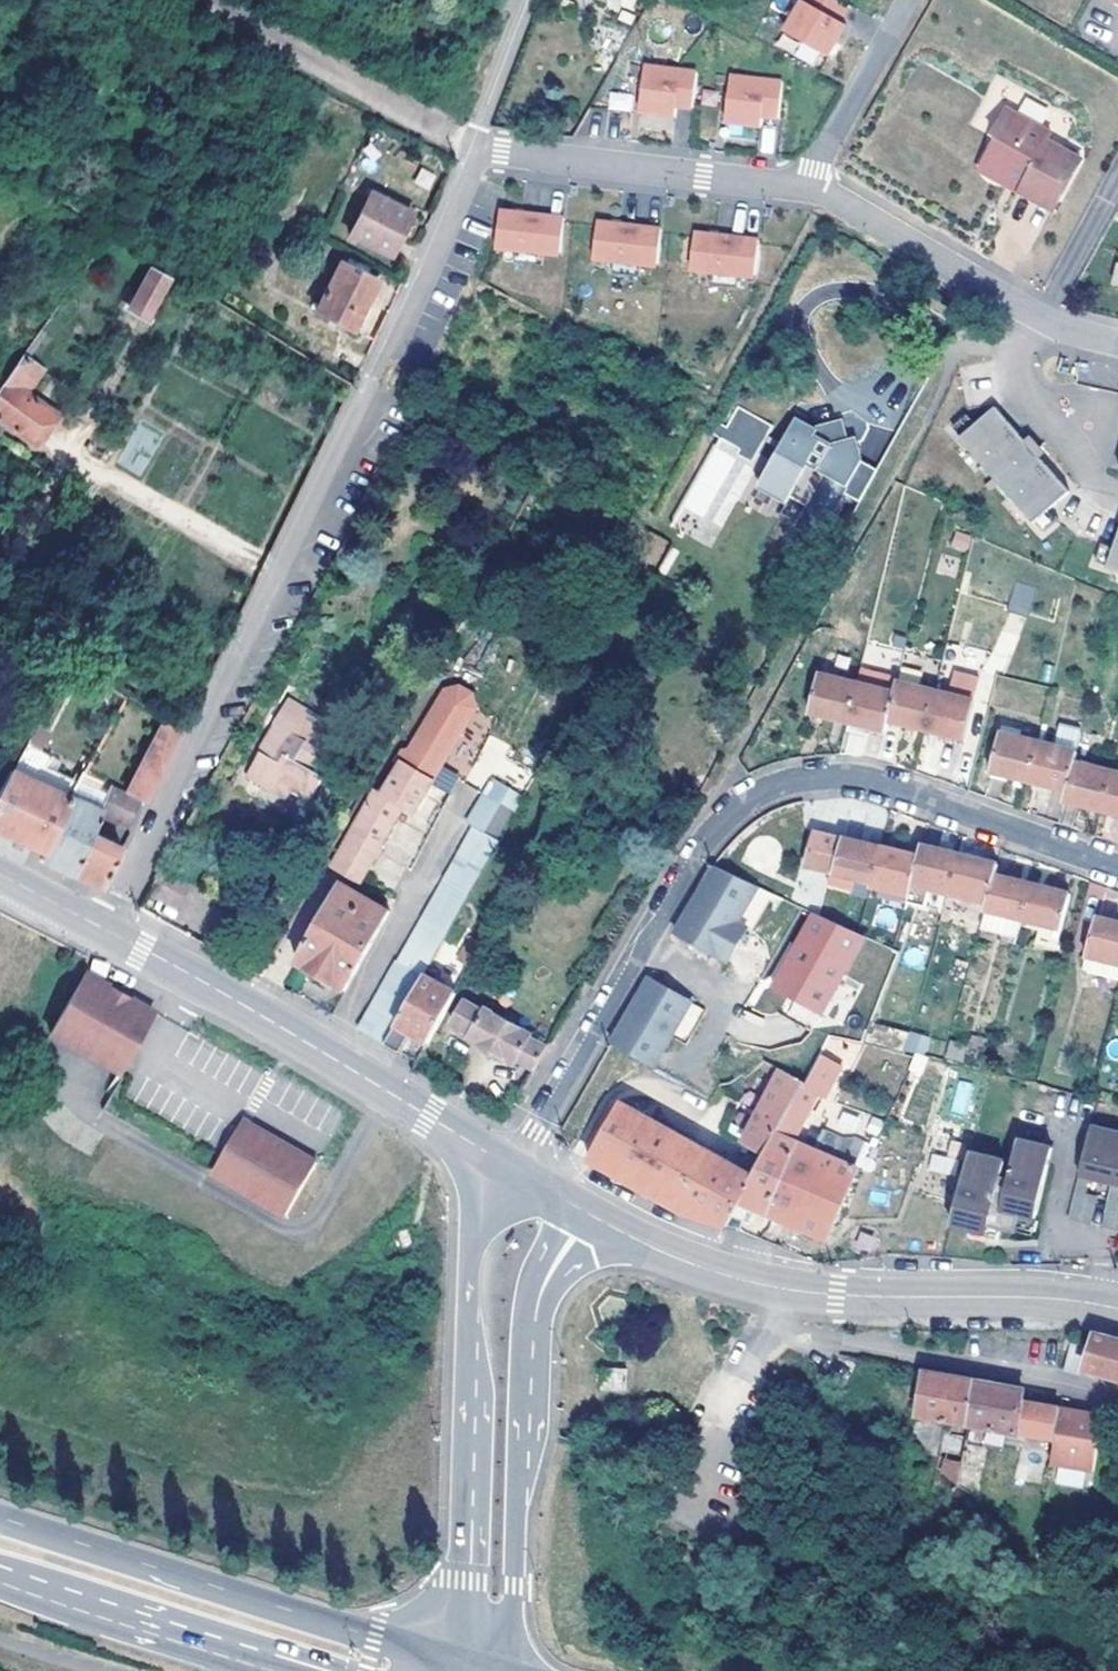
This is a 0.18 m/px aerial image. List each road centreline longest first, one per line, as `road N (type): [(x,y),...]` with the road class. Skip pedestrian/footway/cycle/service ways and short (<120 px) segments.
road 1 (residential): [(476,149),(104,933)]
road 2 (residential): [(516,1170),(691,863),(741,810),(807,787),(879,790),(1117,874)]
road 3 (tertiary): [(581,1212),(683,1262),(799,1293),(1041,1298),(1117,1308)]
road 4 (secondary): [(502,1163),(464,1280),(468,1569),(455,1666)]
road 5 (primary): [(455,1666),(0,1519)]
road 6 (secondary): [(520,1670),(519,1501),(539,1289),(581,1212)]
road 7 (secondary): [(502,1163),(104,933)]
road 8 (residential): [(805,189),(1117,342)]
road 9 (residential): [(805,189),(476,149)]
road 10 (primary): [(0,1574),(301,1670)]
road 11 (residential): [(909,0),(805,189)]
road 12 (residential): [(1014,345),(1090,473),(1117,490)]
road 13 (residential): [(532,0),(476,149)]

